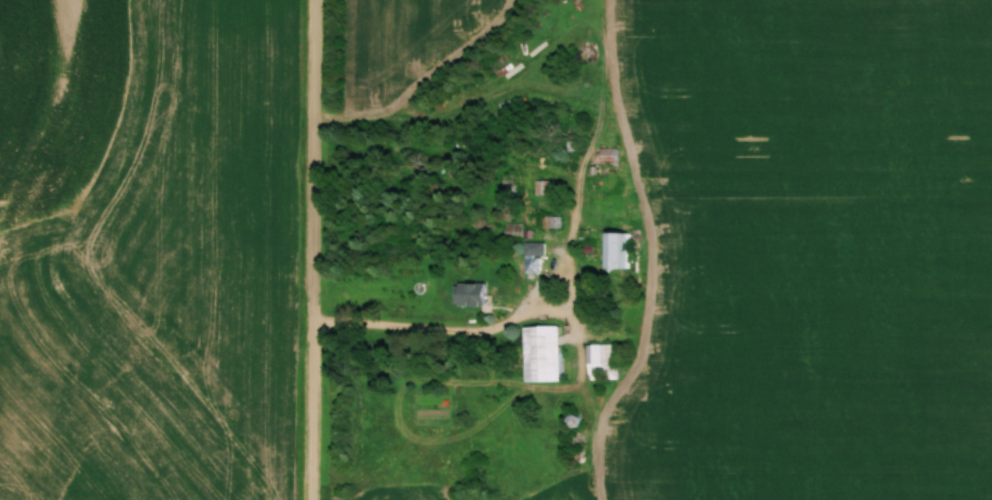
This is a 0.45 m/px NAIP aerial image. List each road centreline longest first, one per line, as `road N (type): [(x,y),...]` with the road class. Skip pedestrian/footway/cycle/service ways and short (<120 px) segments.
road 1 (residential): [(313,499),(316,0)]
road 2 (residential): [(314,321),(488,329),(536,307),(575,310),(583,378),(608,436),(608,499)]

